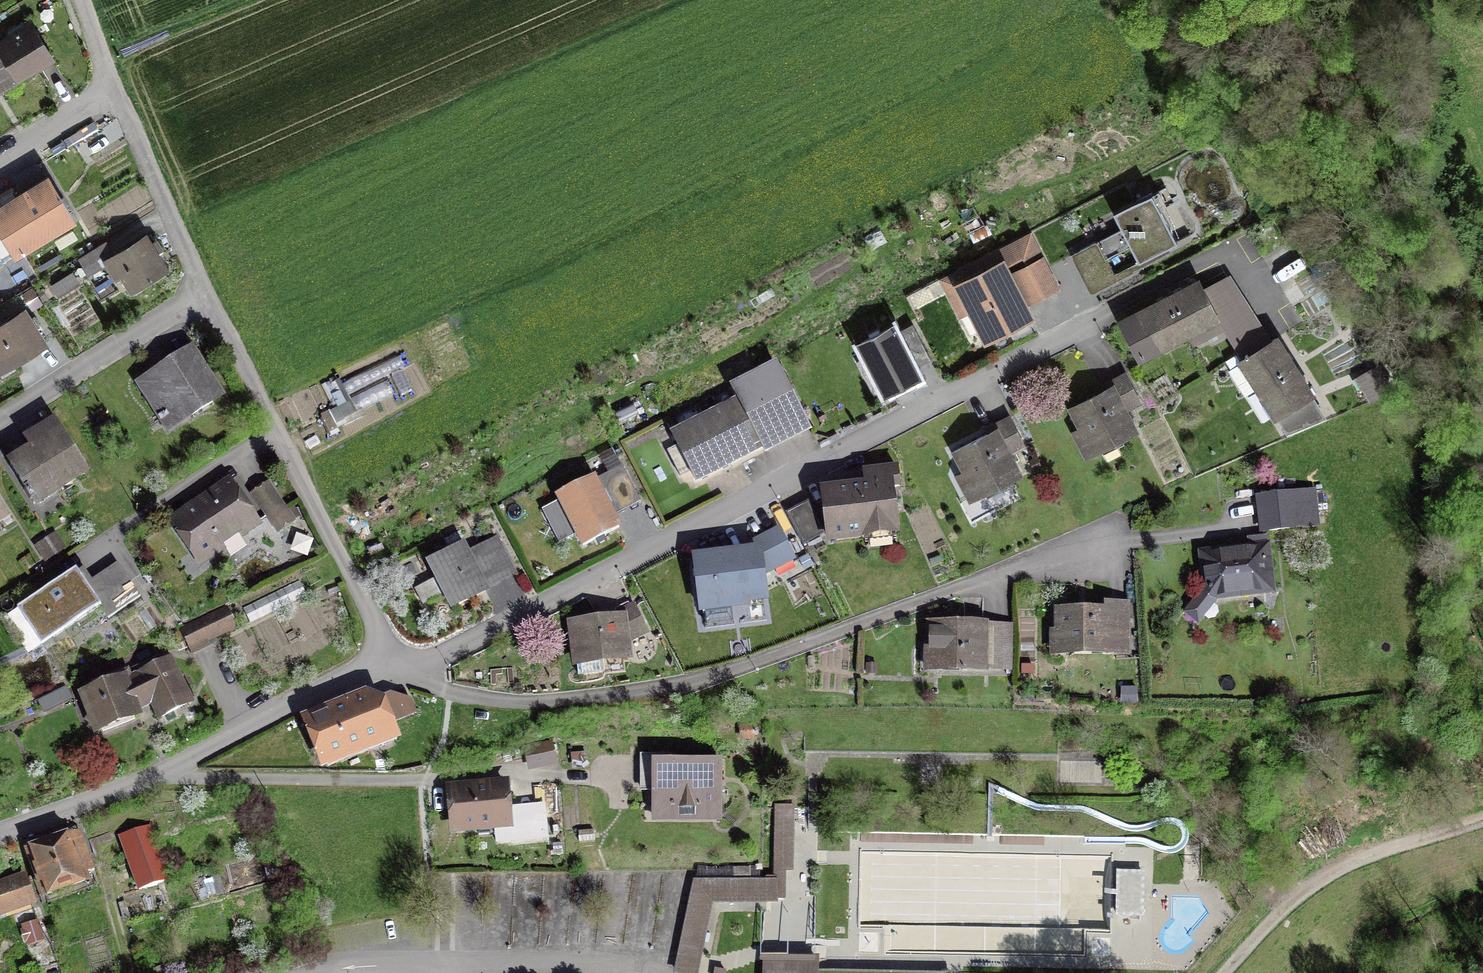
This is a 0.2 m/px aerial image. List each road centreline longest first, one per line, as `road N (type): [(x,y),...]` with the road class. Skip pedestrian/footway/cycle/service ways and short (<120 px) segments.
road 1 (residential): [(388,666),(452,655),(1184,268),(1223,266),(1253,280),(1257,299),(1281,323)]
road 2 (residential): [(388,666),(485,699),(615,695),(735,672),(1103,545)]
road 3 (residential): [(0,833),(155,774),(388,666)]
road 4 (residential): [(388,666),(204,295)]
road 5 (residential): [(631,972),(577,962),(410,963),(323,972)]
road 6 (track): [(1482,818),(1322,879),(1224,972)]
road 7 (track): [(1393,0),(1397,29),(1482,239)]
road 8 (residential): [(0,419),(204,295)]
road 9 (residential): [(204,295),(114,90)]
road 10 (residential): [(0,159),(114,90)]

